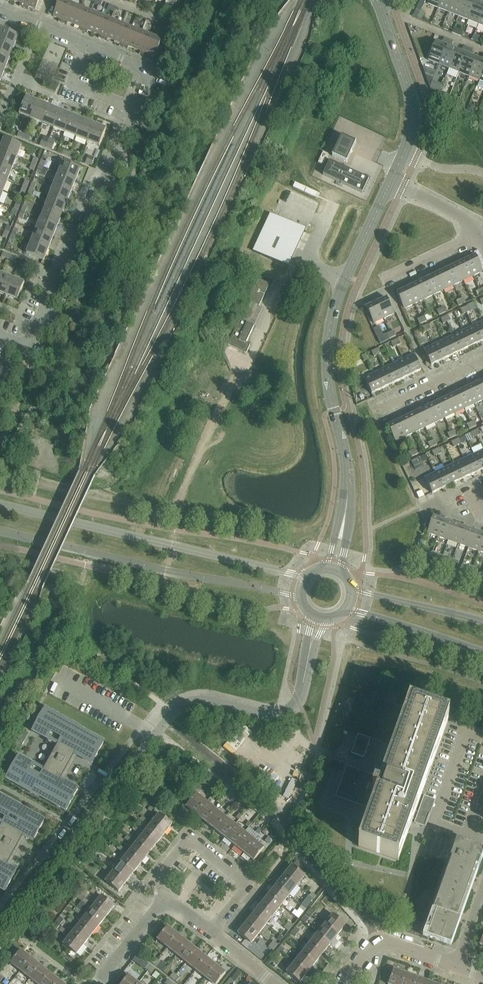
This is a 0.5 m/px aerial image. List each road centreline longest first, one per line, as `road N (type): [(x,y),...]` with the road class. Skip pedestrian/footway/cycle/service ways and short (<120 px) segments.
road 1 (residential): [(0,336),(30,348),(147,70),(0,11)]
road 2 (secondary): [(307,577),(0,505)]
road 3 (secondary): [(0,530),(301,598)]
road 4 (residential): [(0,926),(167,720)]
road 5 (unclassified): [(167,720),(204,701),(269,716),(288,712),(298,702),(320,619)]
road 6 (unclassified): [(348,498),(328,360),(346,278)]
road 7 (residential): [(165,898),(158,881),(190,839),(248,885),(211,935)]
road 8 (unclassified): [(405,152),(413,105),(379,1)]
road 9 (secondary): [(347,610),(482,651)]
road 10 (secondary): [(482,621),(352,590)]
road 11 (unclassified): [(244,363),(279,287),(308,262)]
road 12 (residential): [(373,414),(482,360)]

